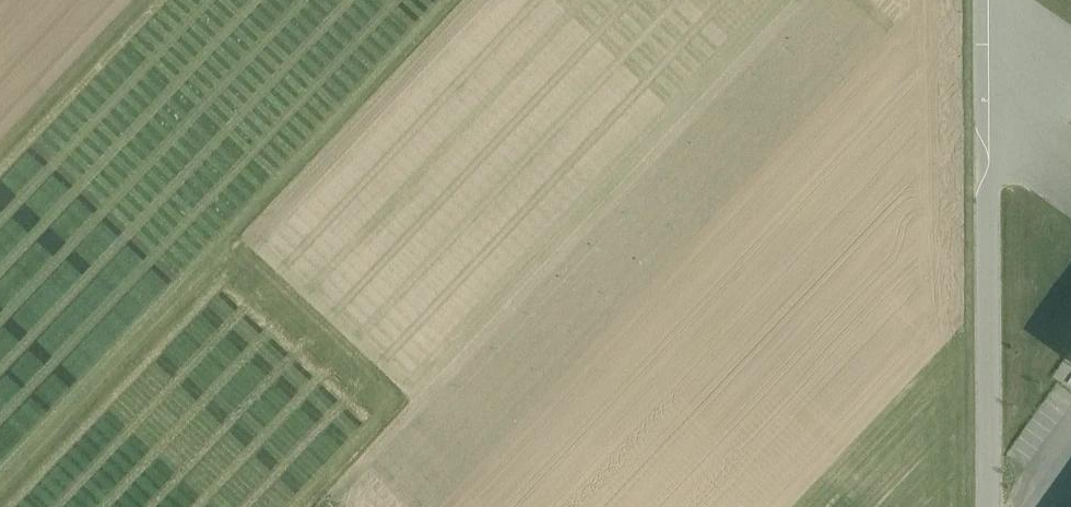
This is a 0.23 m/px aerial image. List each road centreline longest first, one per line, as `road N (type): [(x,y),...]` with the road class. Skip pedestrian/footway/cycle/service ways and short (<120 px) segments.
road 1 (unclassified): [(981,506),(983,0)]

